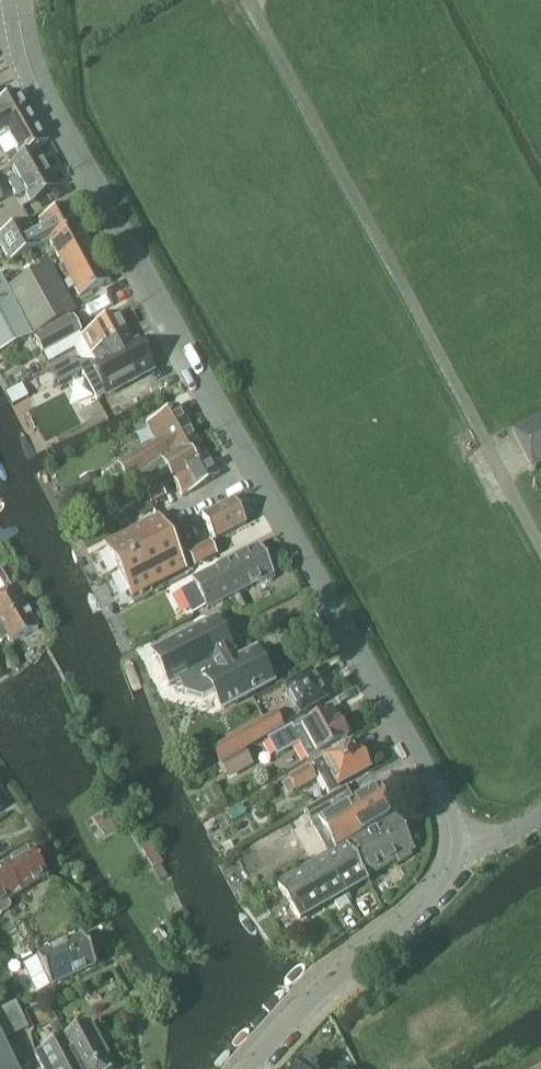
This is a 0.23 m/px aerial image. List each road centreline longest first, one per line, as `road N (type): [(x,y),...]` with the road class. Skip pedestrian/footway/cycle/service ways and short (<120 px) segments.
road 1 (residential): [(451,845),(441,805),(34,83),(15,0)]
road 2 (residential): [(246,1068),(293,1015),(428,894),(451,845)]

